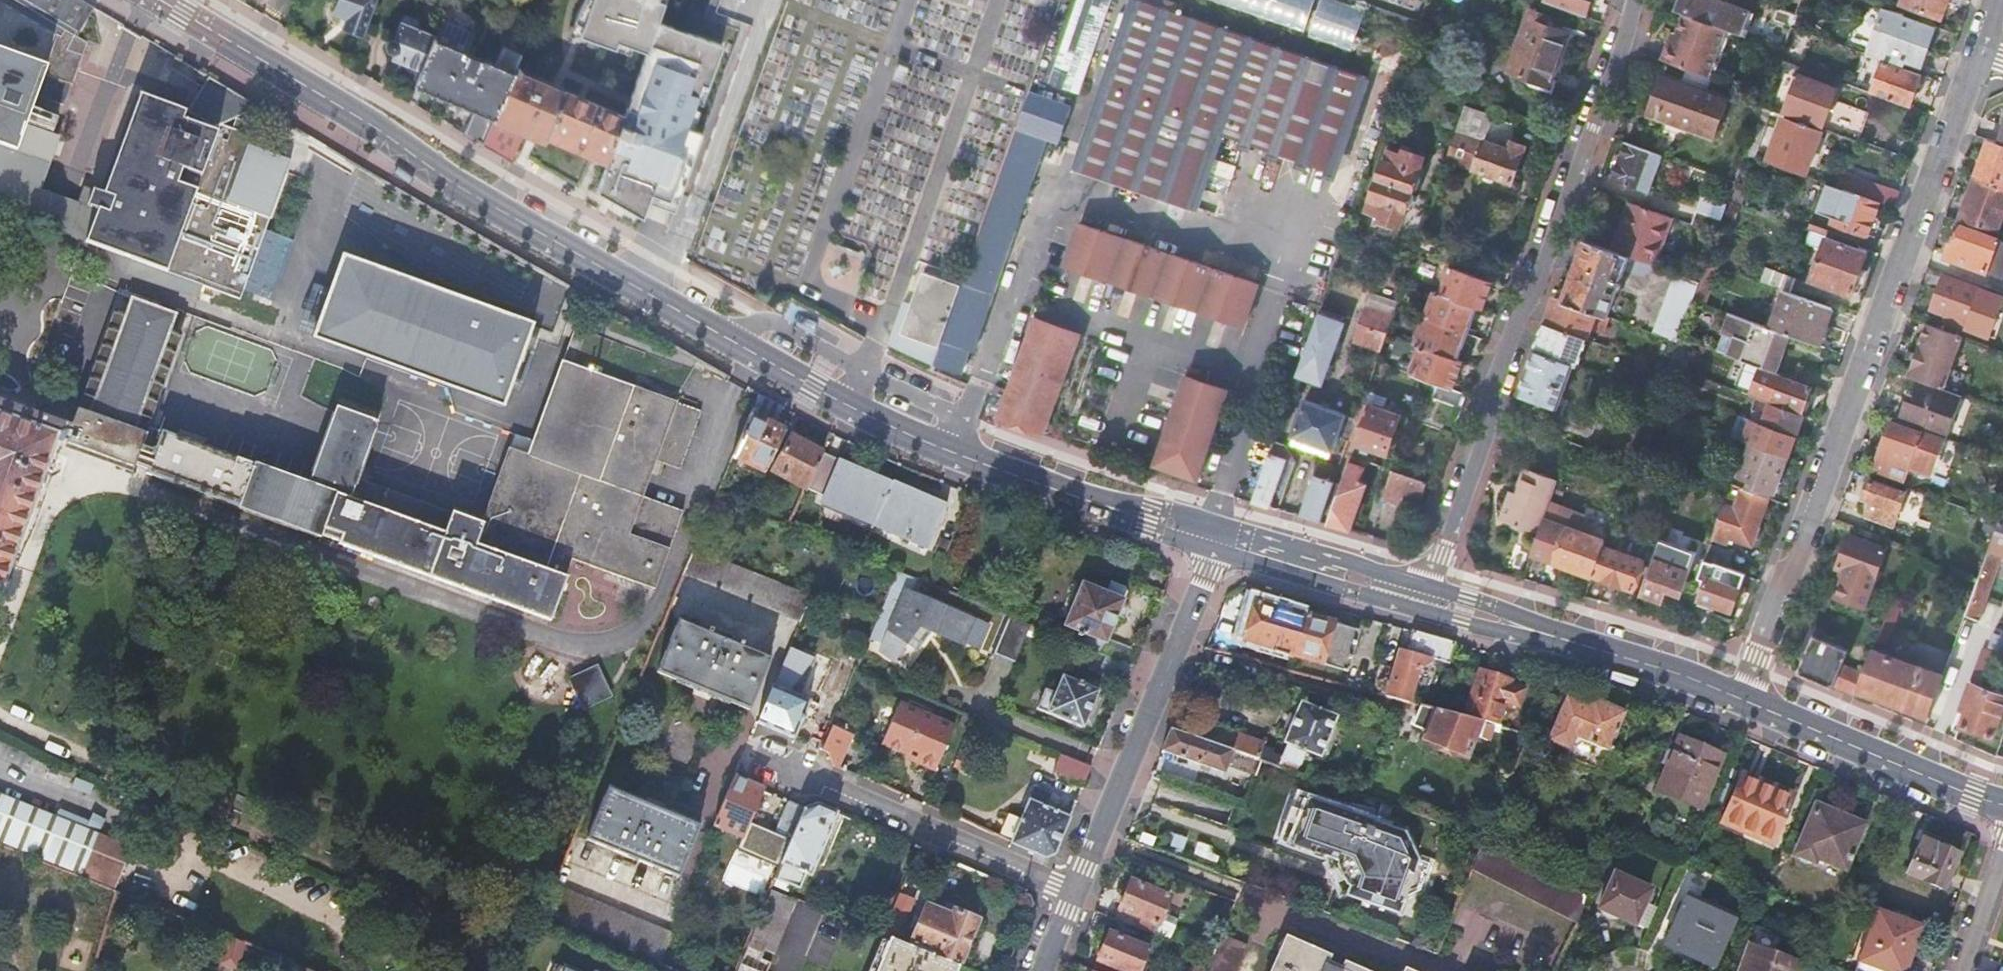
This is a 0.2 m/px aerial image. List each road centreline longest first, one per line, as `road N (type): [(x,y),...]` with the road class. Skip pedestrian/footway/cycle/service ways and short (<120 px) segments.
road 1 (residential): [(1745,693),(1980,50)]
road 2 (secondary): [(170,0),(725,332)]
road 3 (residential): [(1638,0),(1429,591)]
road 4 (residential): [(1076,893),(1221,529)]
road 5 (residential): [(1076,893),(745,747)]
road 6 (secondary): [(1429,591),(1610,642),(1745,693)]
road 7 (secondary): [(1745,693),(2002,794)]
road 8 (secondary): [(958,446),(1221,529)]
road 9 (residential): [(967,420),(780,322),(766,318),(725,332)]
road 10 (secondary): [(725,332),(853,402),(958,446)]
road 11 (secondary): [(1221,529),(1429,591)]

